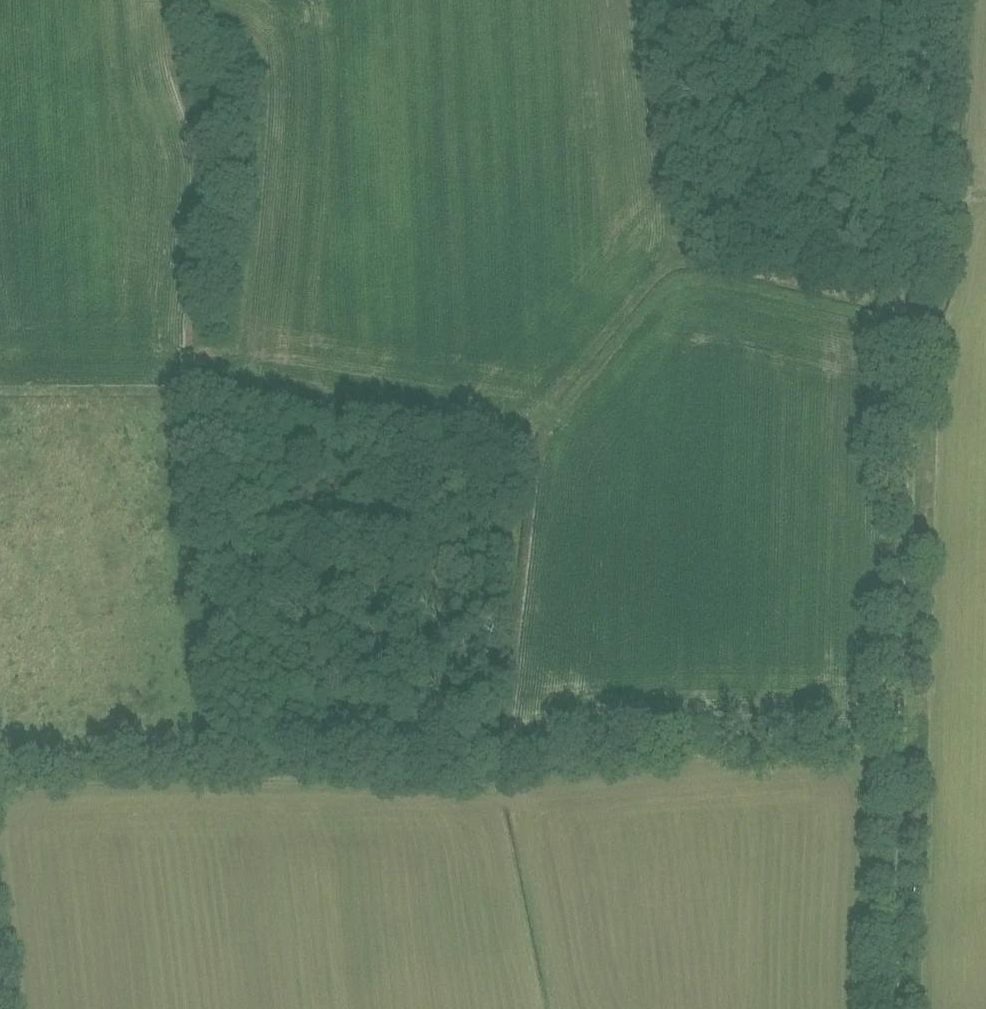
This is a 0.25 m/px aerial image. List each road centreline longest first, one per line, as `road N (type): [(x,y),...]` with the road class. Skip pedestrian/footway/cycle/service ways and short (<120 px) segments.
road 1 (track): [(930,0),(909,468),(897,1008)]

